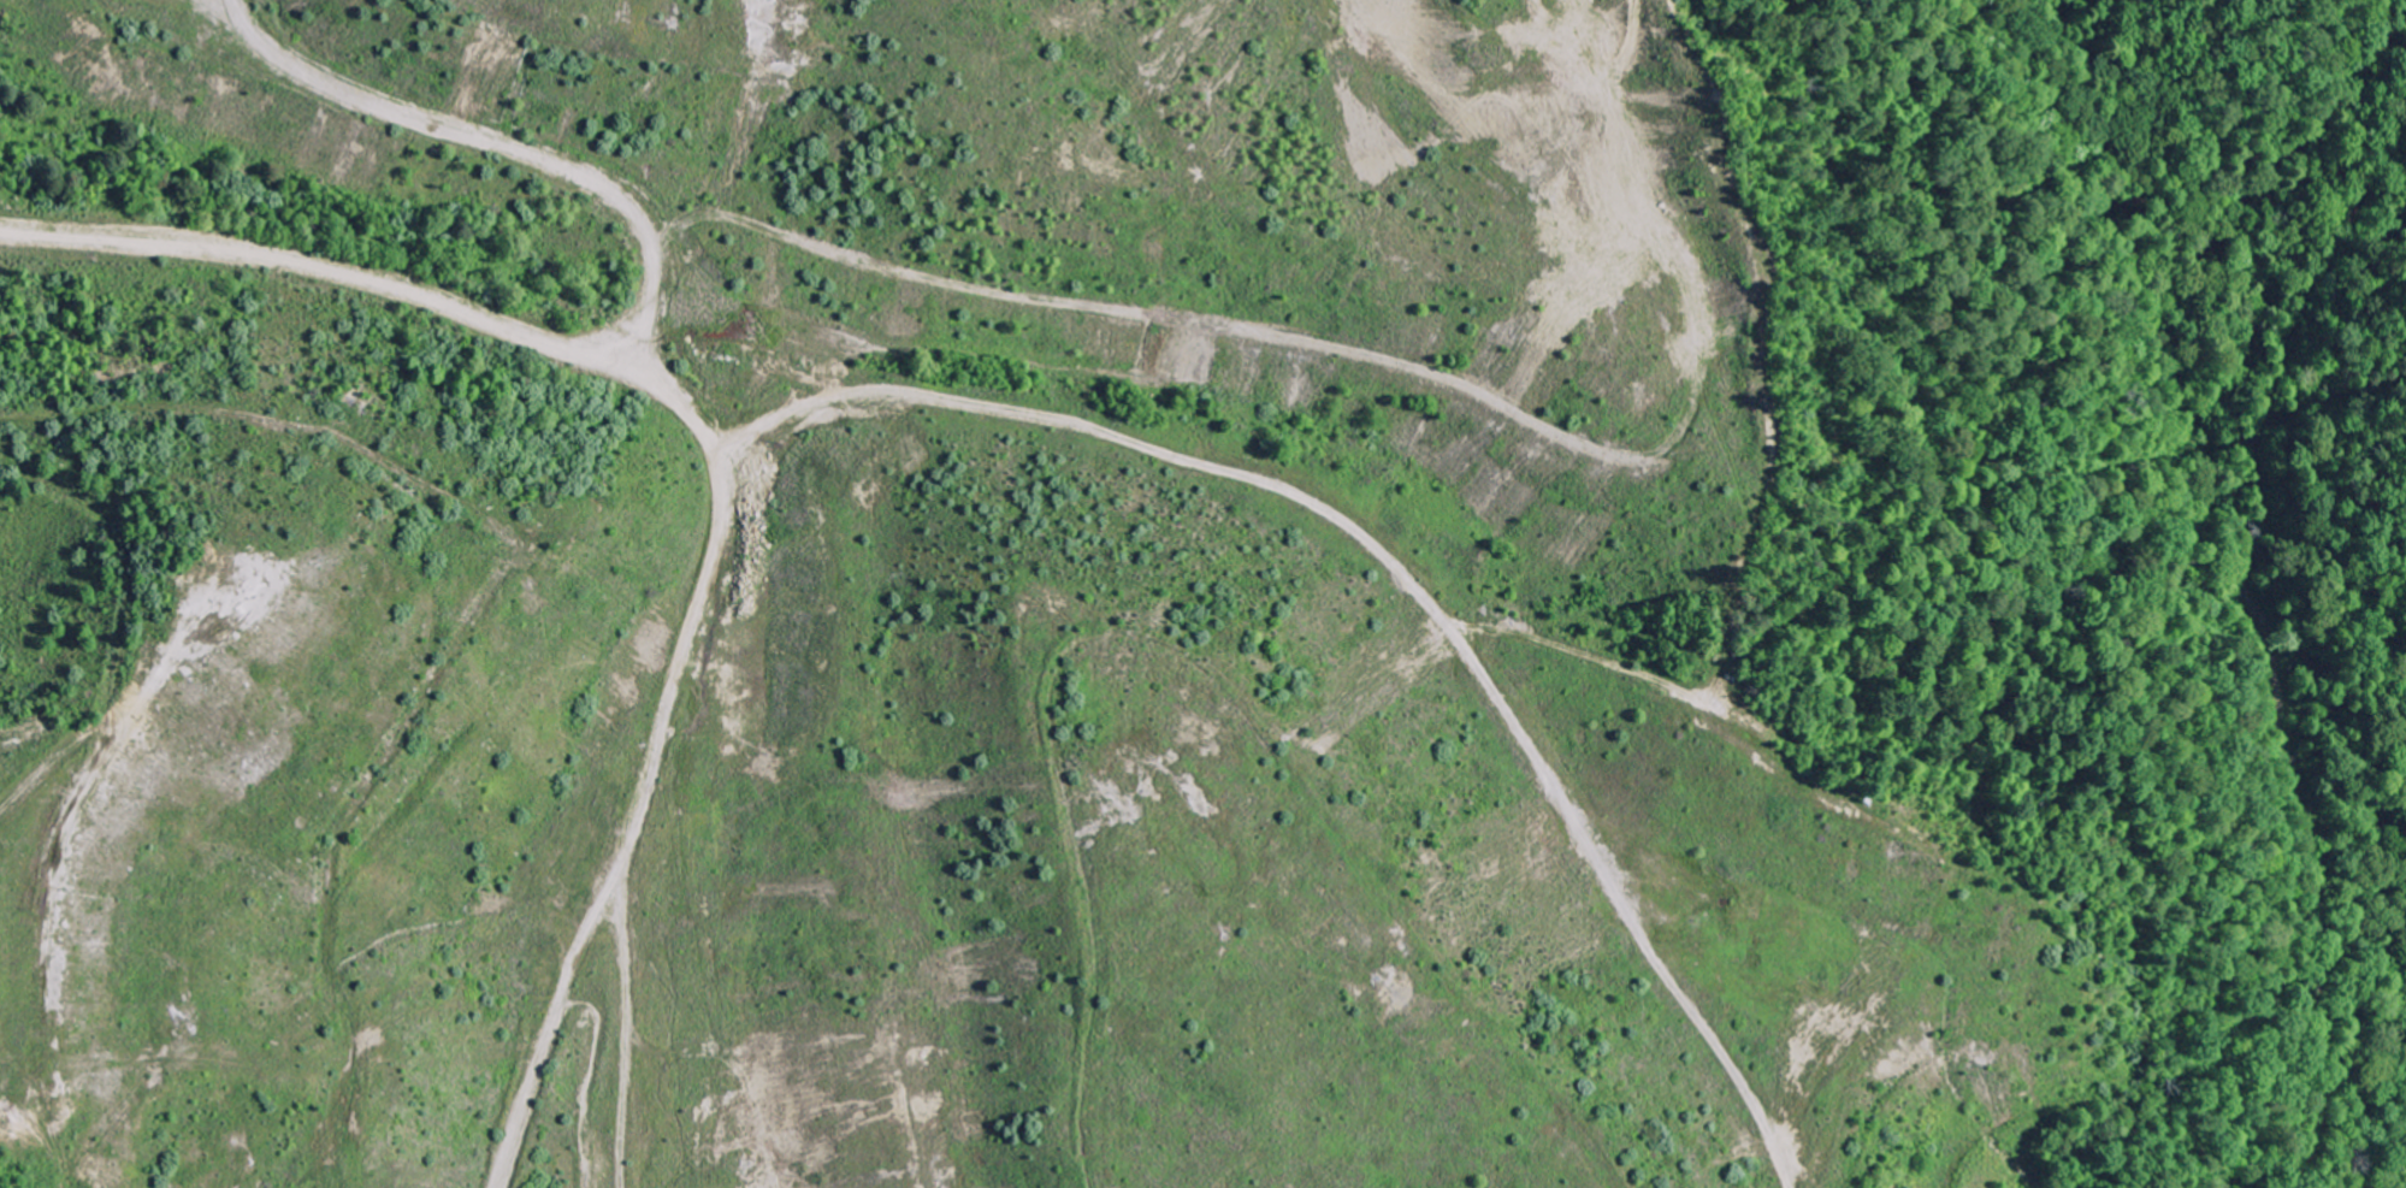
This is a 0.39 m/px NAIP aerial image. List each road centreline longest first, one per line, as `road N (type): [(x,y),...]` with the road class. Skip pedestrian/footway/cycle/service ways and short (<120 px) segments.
road 1 (track): [(0,229),(78,244),(256,256),(509,324),(709,418),(731,471),(719,572),(555,1019)]

